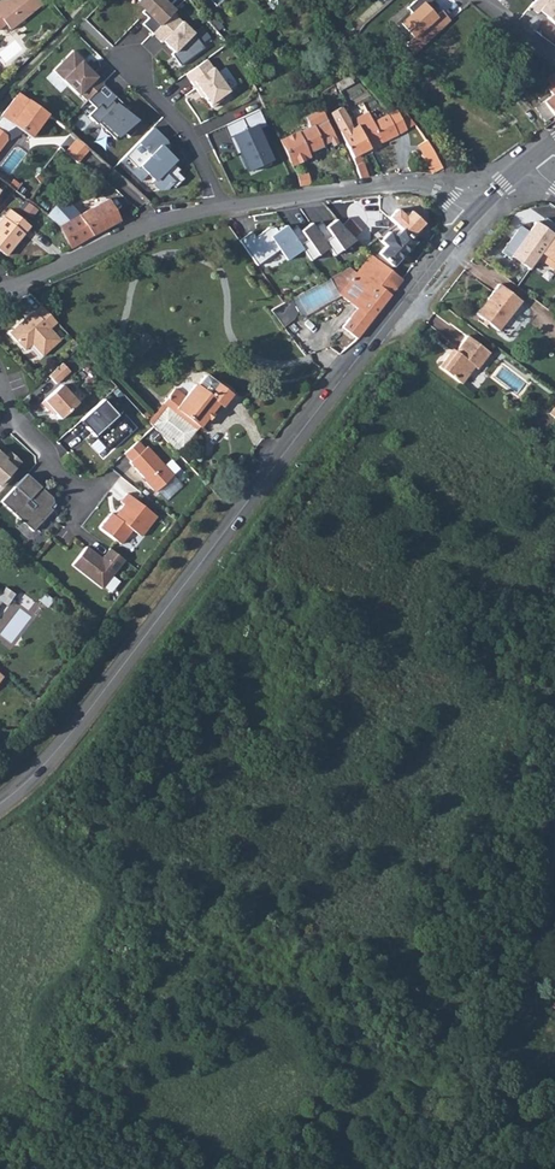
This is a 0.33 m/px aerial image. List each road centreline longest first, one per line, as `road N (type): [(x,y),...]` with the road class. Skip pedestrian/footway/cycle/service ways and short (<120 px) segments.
road 1 (secondary): [(0,805),(64,743),(471,215)]
road 2 (track): [(432,1168),(439,1130),(529,946),(554,741)]
road 3 (residential): [(218,207),(397,184),(433,192),(471,215)]
road 4 (residential): [(0,292),(142,226),(218,207)]
road 5 (residential): [(117,55),(181,122),(218,207)]
road 6 (residential): [(92,499),(63,477),(20,424),(0,379)]

